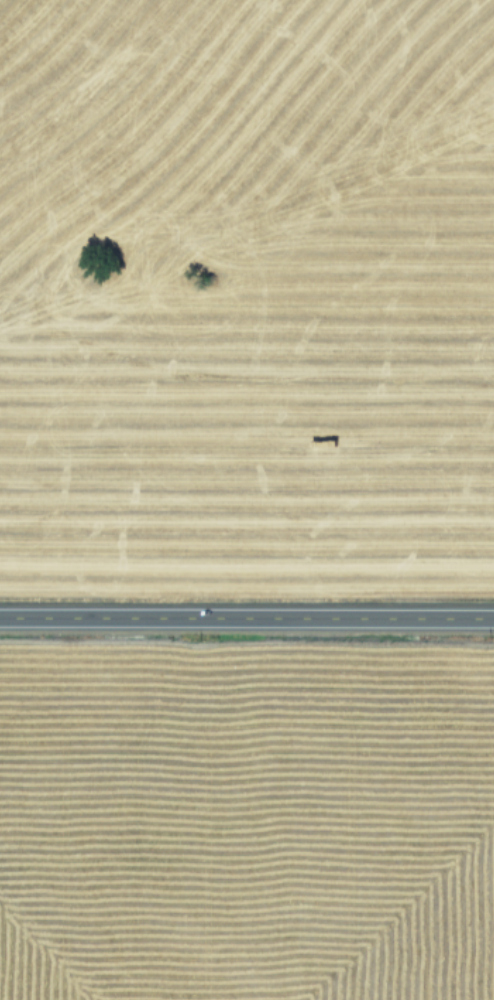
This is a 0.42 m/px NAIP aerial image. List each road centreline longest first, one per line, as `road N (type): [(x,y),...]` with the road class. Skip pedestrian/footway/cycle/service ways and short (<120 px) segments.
road 1 (secondary): [(493,616),(0,617)]

